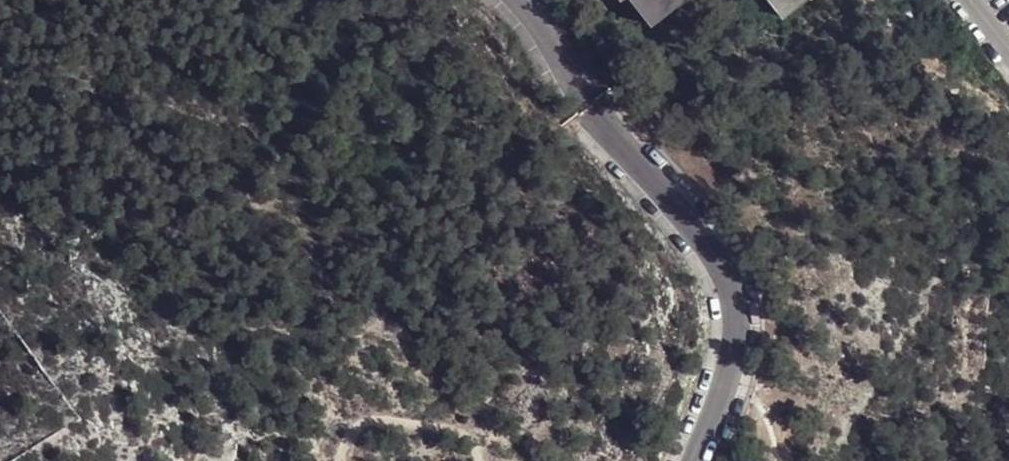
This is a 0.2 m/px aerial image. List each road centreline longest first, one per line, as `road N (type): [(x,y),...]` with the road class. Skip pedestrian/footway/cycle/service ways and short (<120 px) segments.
road 1 (residential): [(511,0),(735,283),(739,323),(726,395),(696,460)]

